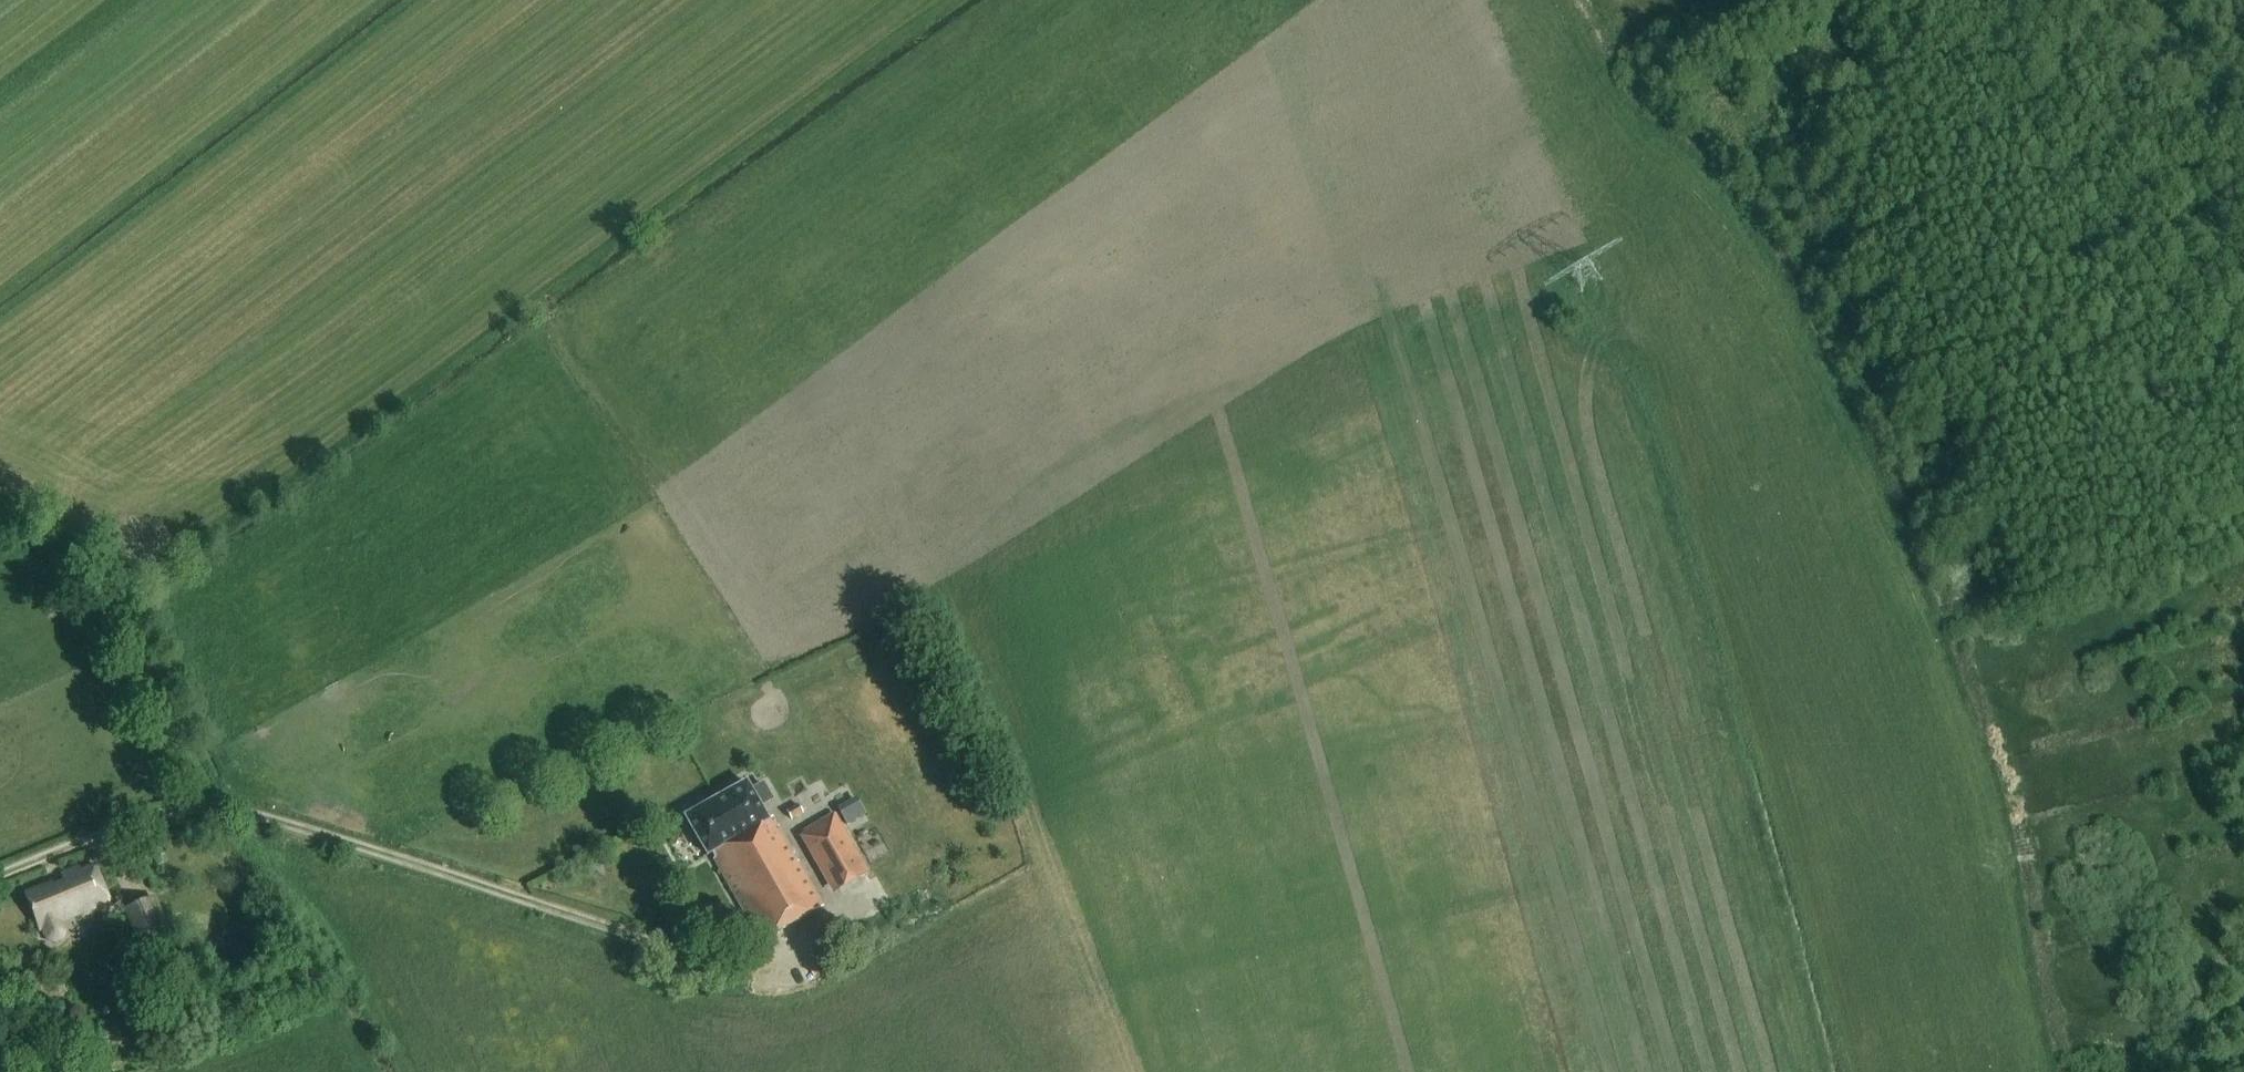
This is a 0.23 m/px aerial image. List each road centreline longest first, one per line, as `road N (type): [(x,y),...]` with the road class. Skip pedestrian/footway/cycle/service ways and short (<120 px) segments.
road 1 (track): [(0,522),(56,553),(127,627),(204,808)]
road 2 (track): [(0,874),(161,812),(204,808)]

